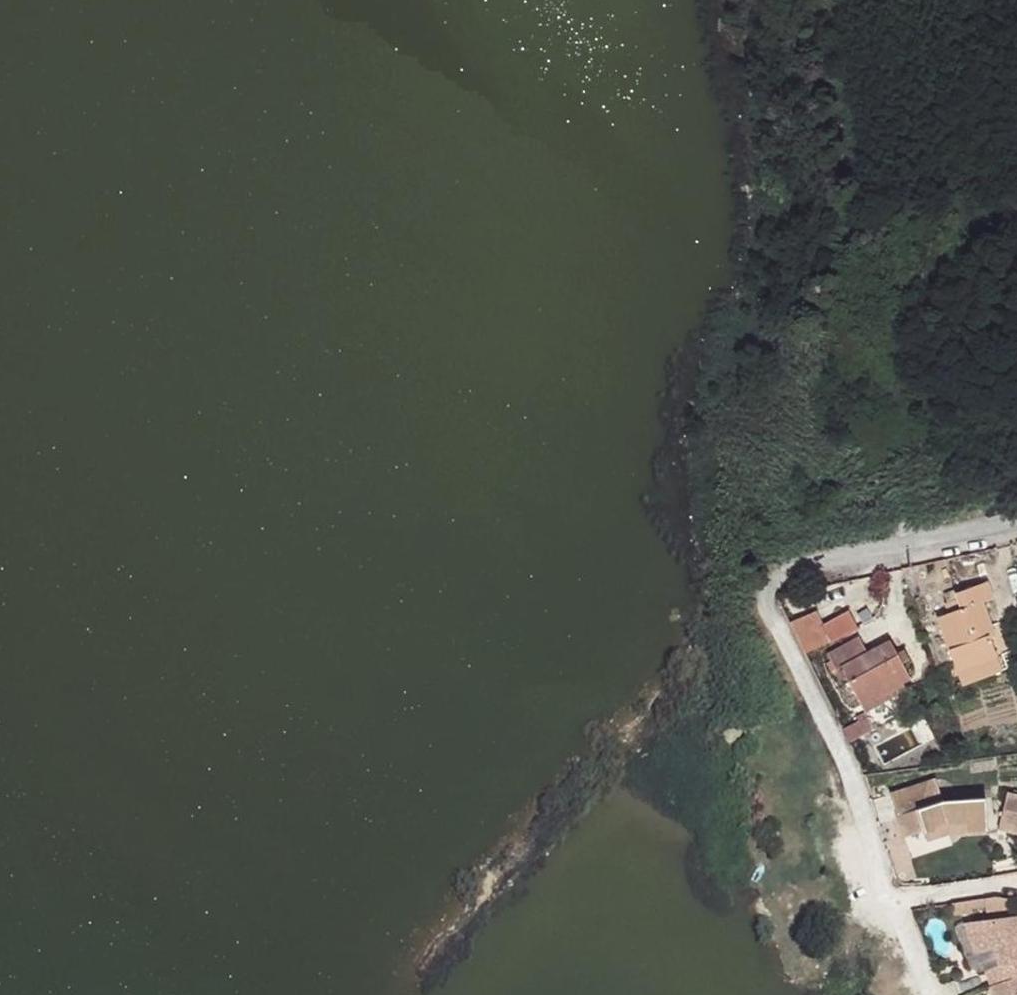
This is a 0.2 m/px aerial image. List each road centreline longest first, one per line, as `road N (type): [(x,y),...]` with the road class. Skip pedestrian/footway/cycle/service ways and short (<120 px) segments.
road 1 (unclassified): [(935,994),(847,766),(766,598),(784,572),(1016,524)]

